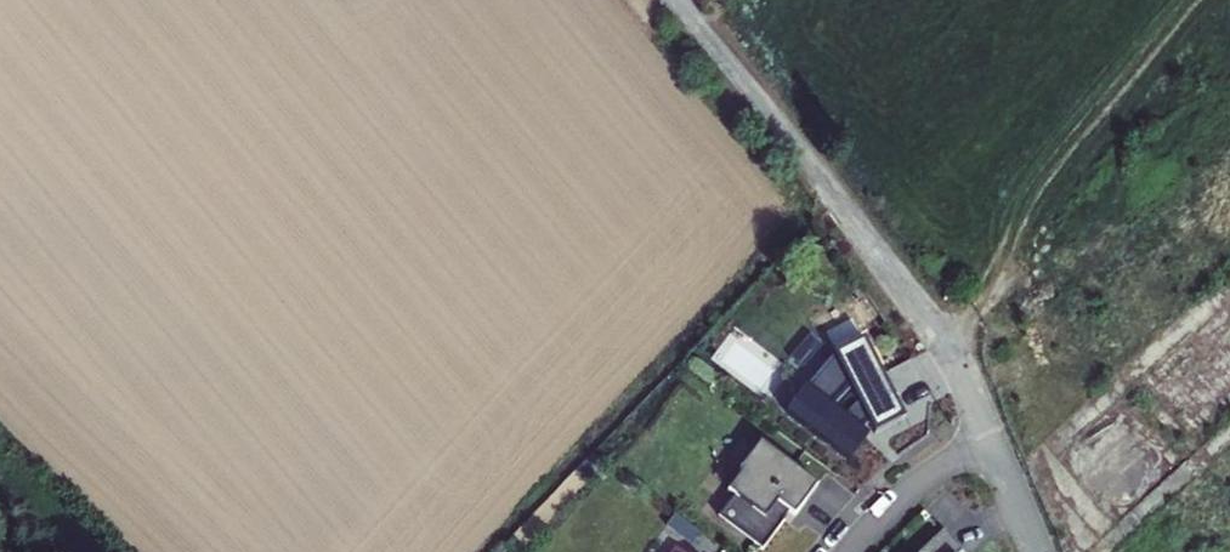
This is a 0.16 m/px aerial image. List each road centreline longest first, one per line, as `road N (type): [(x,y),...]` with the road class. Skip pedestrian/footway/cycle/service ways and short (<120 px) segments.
road 1 (residential): [(684,0),(918,305),(966,379),(993,442)]
road 2 (residential): [(848,551),(912,485),(993,442)]

